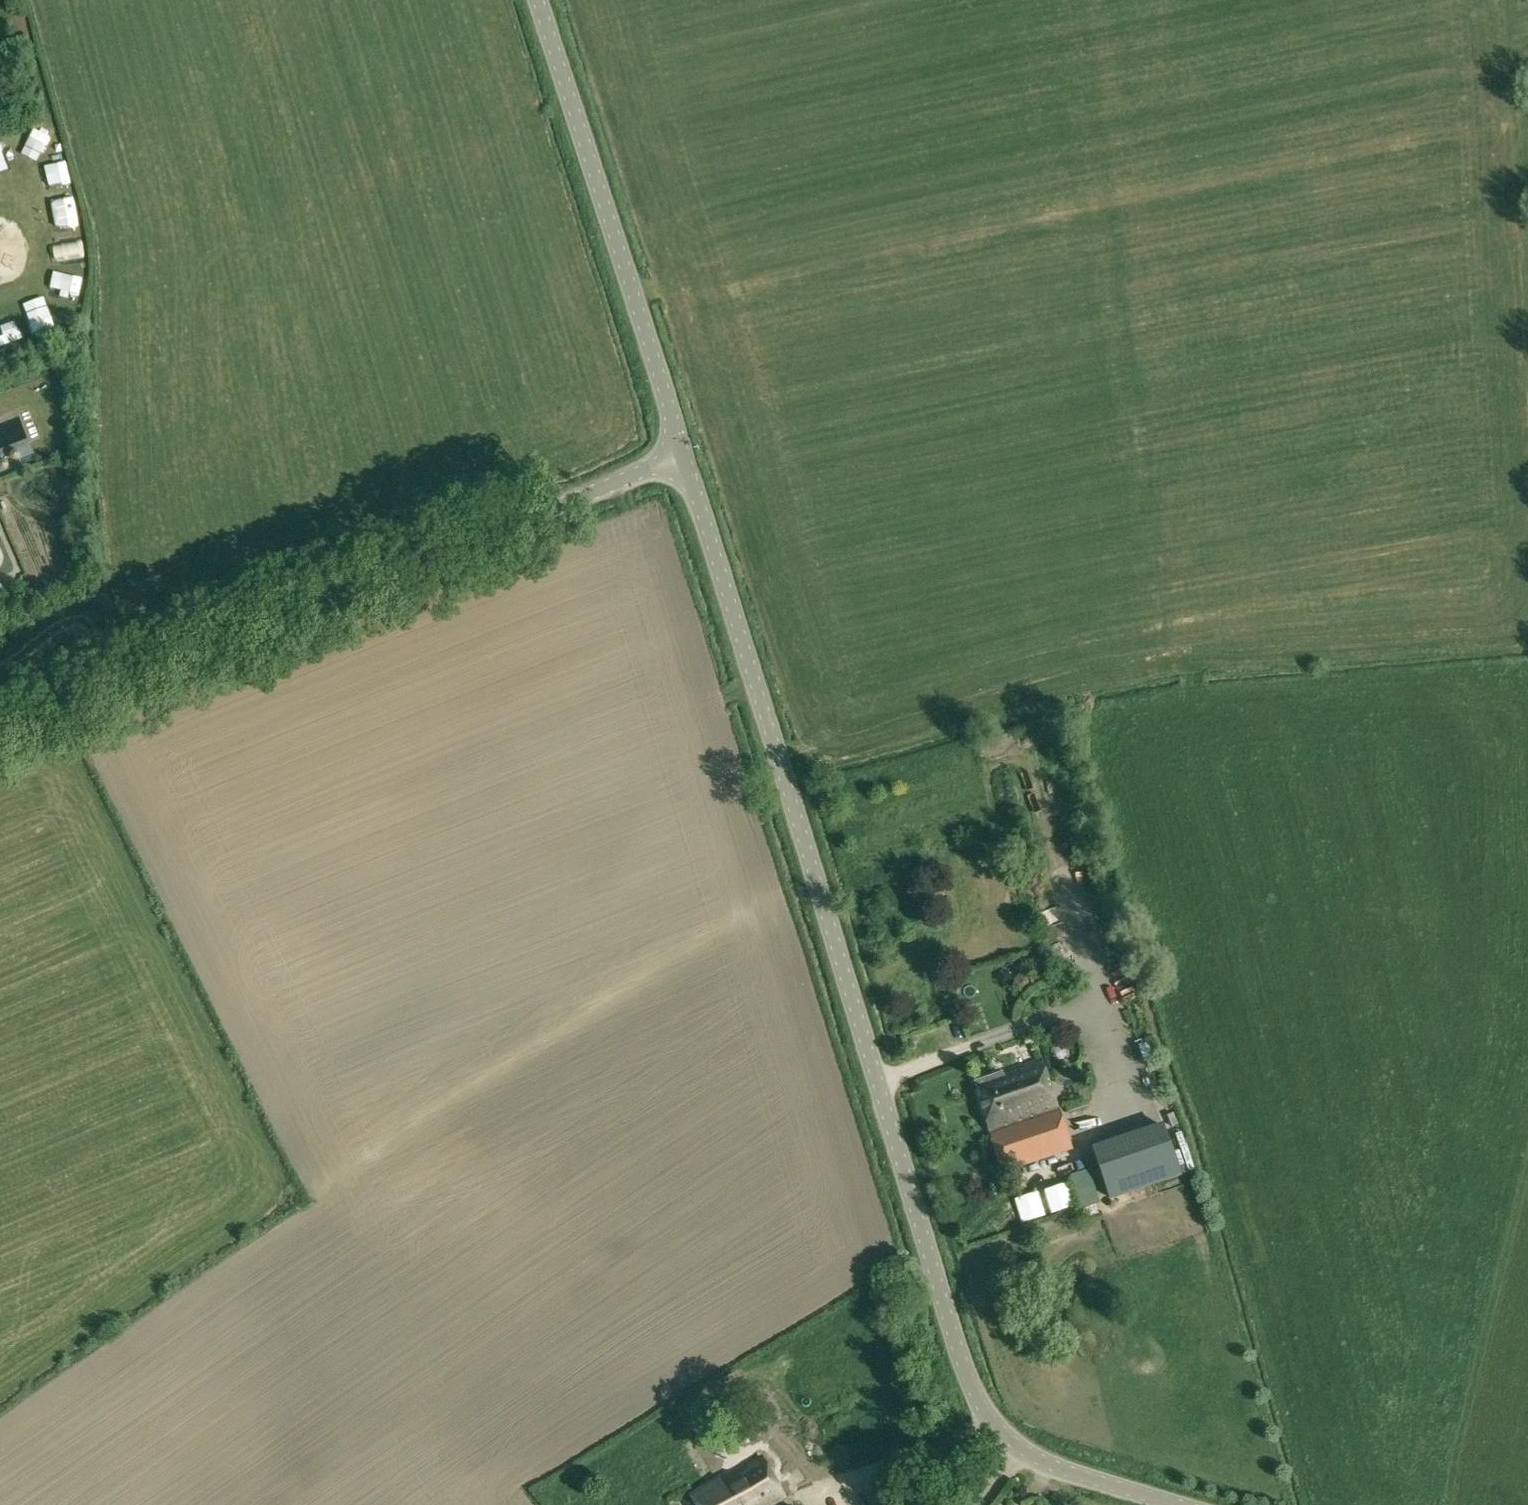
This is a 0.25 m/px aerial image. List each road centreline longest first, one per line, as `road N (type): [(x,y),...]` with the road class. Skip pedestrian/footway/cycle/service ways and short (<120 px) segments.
road 1 (tertiary): [(1169,1504),(1027,1456),(983,1412),(682,457)]
road 2 (tertiary): [(0,737),(682,457)]
road 3 (tertiary): [(682,457),(536,0)]

